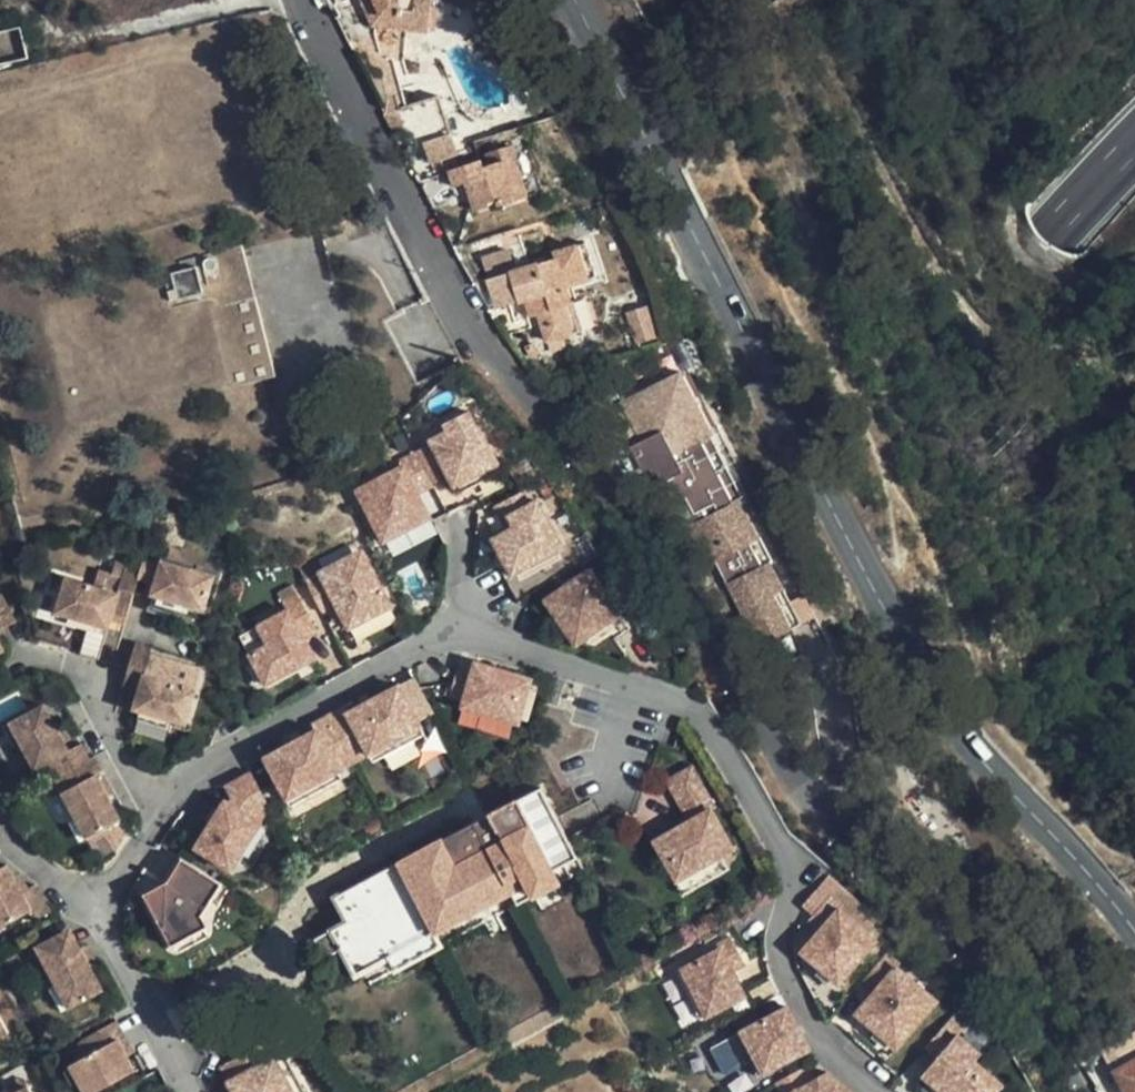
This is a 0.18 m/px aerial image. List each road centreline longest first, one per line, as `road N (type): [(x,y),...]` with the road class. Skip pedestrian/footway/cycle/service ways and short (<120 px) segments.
road 1 (motorway): [(1071,0),(1000,61),(792,285),(245,889),(90,1091)]
road 2 (residential): [(1075,1091),(759,727),(435,258),(302,0)]
road 3 (motorway): [(266,1091),(1049,224),(1134,139)]
road 4 (secondary): [(577,0),(945,710),(1134,924)]
road 5 (residential): [(453,622),(691,705),(708,720),(794,871),(783,938),(788,974),(824,1040),(879,1091)]
road 6 (residential): [(163,809),(204,764),(433,641),(453,622)]
road 7 (residential): [(196,1091),(114,936),(90,911)]
road 8 (residential): [(163,809),(104,711),(94,672),(43,655)]
road 9 (residential): [(90,911),(21,849),(0,819)]
road 10 (residential): [(90,911),(122,879),(163,809)]

